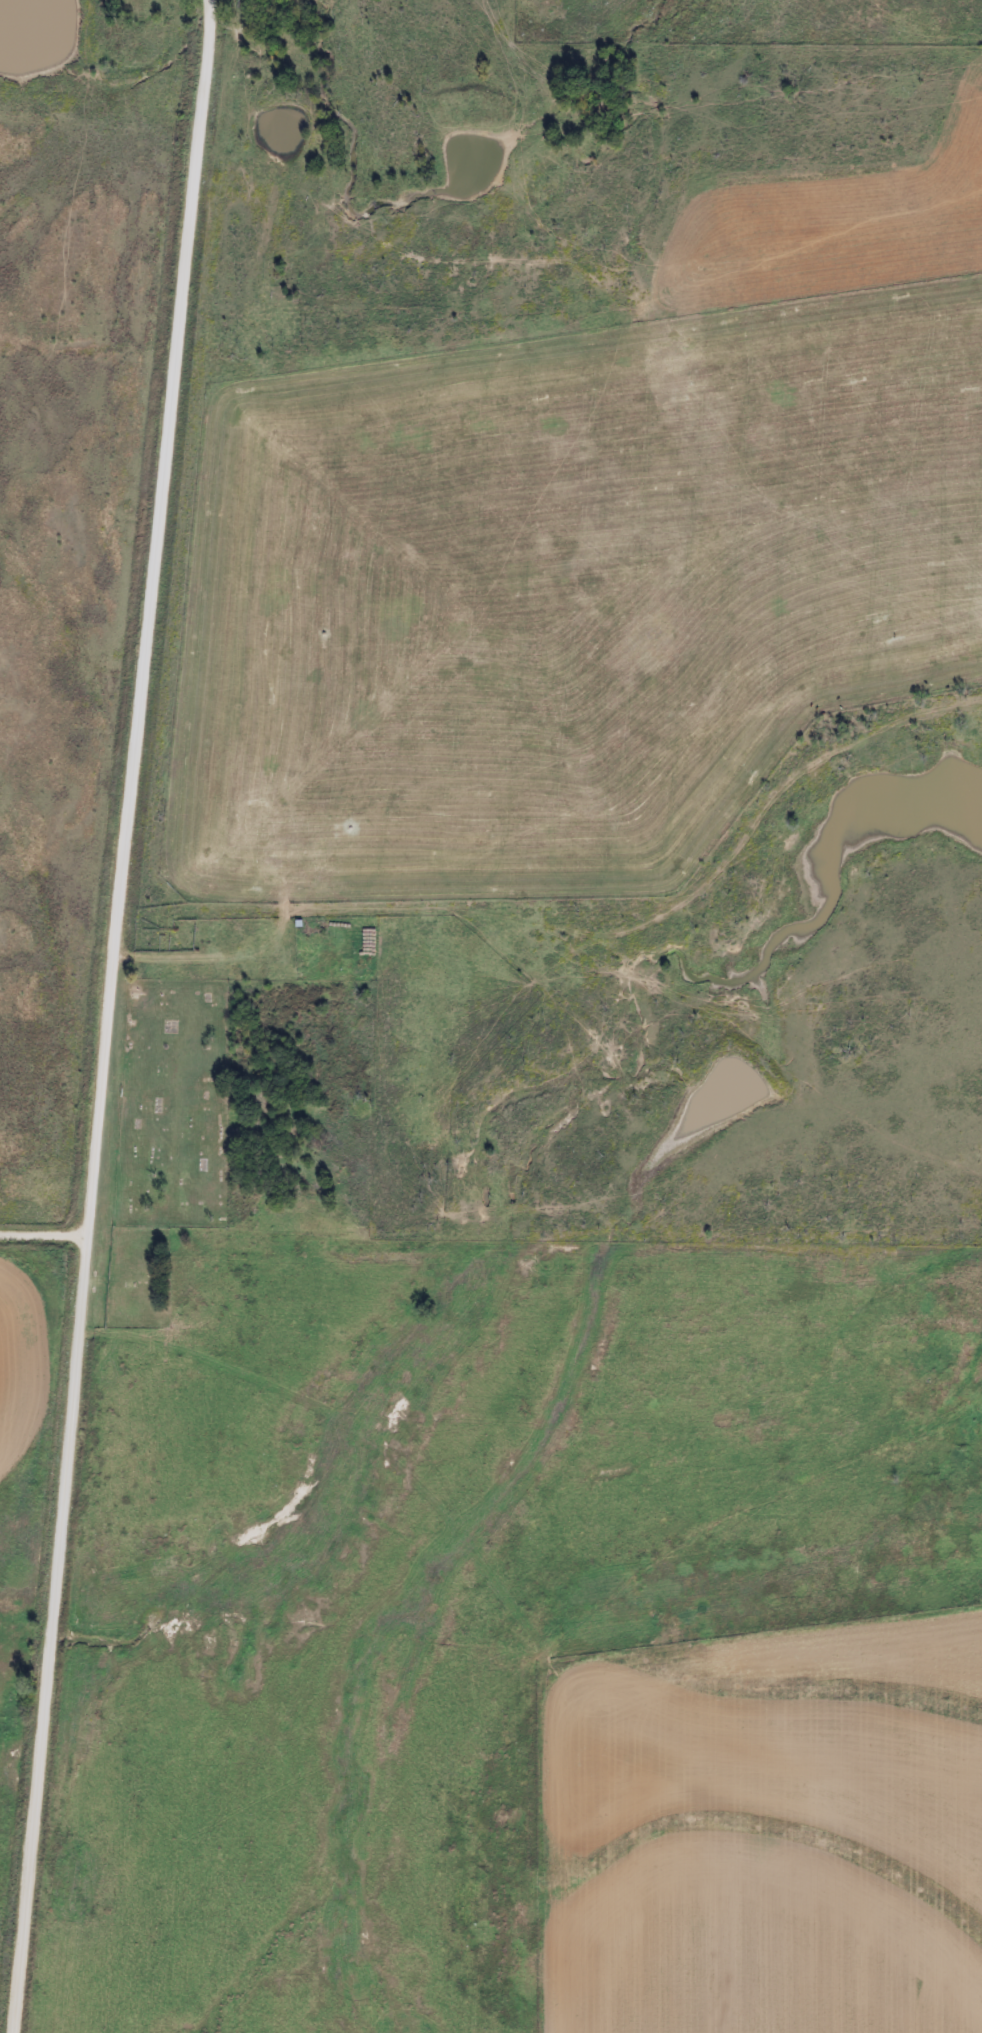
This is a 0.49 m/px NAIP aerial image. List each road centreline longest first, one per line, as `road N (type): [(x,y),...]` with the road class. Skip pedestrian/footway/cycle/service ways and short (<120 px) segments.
road 1 (residential): [(16,2032),(106,1006),(213,0)]

